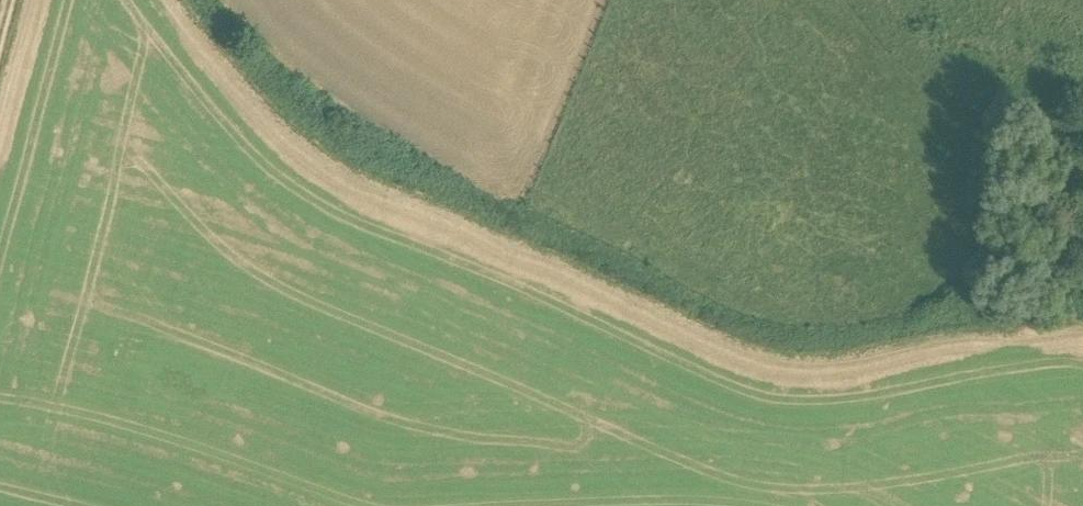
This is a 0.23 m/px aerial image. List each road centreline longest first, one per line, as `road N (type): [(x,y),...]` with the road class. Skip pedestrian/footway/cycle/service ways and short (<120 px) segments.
road 1 (track): [(205,0),(281,94),(400,174),(785,353),(837,356),(1082,321)]
road 2 (track): [(1082,95),(977,88),(919,67),(863,0)]

